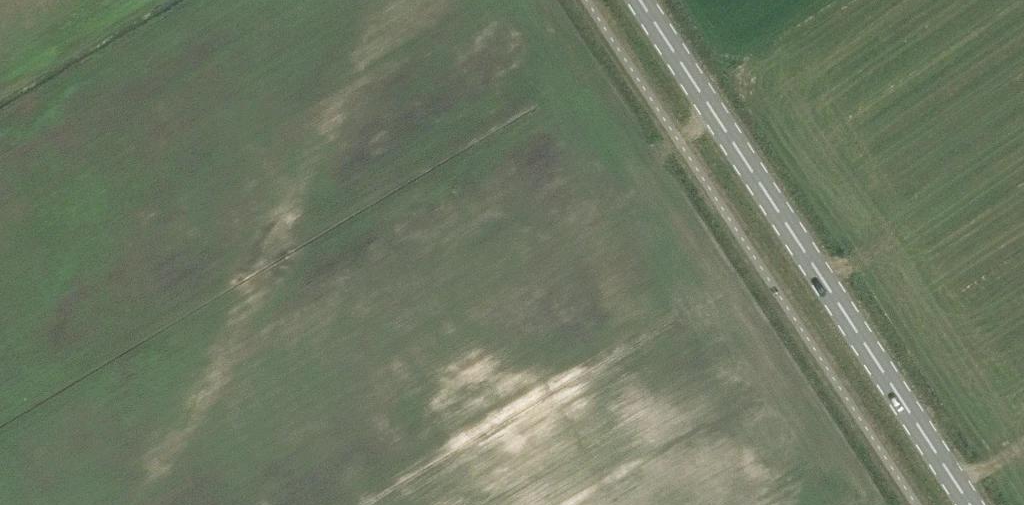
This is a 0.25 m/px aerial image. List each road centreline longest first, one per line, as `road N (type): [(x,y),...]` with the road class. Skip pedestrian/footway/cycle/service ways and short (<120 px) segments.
road 1 (primary): [(970,504),(641,0)]

